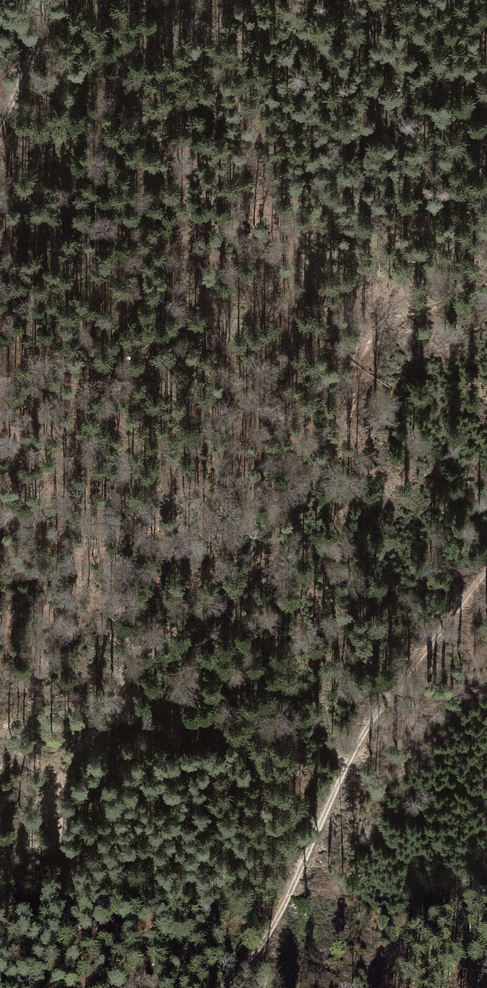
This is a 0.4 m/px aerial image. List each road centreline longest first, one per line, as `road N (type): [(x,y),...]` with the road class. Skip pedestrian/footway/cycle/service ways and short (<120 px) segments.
road 1 (track): [(453,300),(437,312),(390,318),(371,332),(344,434),(241,584),(129,679),(88,734),(59,786),(58,819),(83,894),(82,919),(44,987)]
road 2 (track): [(486,575),(372,724),(266,937),(226,987)]
road 3 (track): [(0,309),(305,175),(401,98)]
road 4 (track): [(37,0),(44,37),(0,127)]

